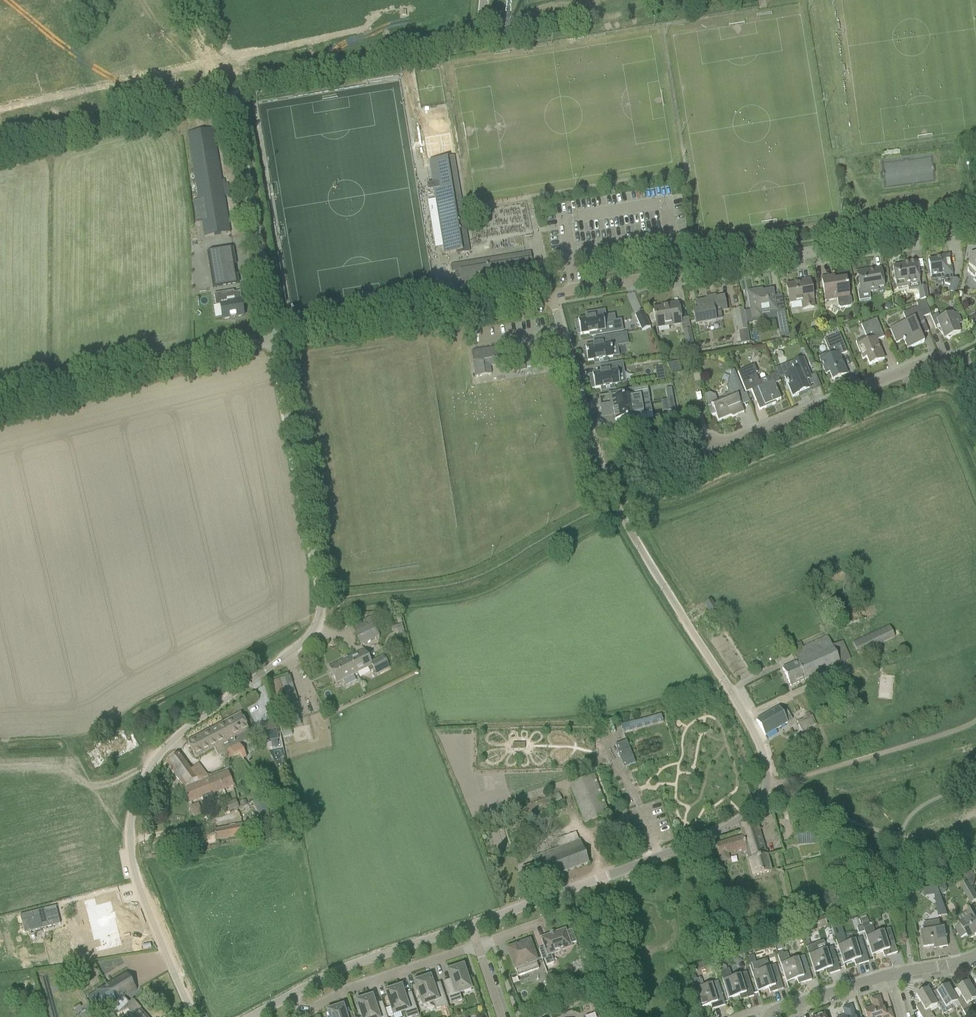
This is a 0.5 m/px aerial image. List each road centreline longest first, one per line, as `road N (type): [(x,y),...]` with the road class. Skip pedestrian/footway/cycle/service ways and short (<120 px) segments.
road 1 (unclassified): [(473,926),(737,822),(767,785),(752,724),(605,482),(551,296)]
road 2 (unclassified): [(193,1016),(137,877),(131,813),(158,751),(311,637),(320,622),(272,340)]
road 3 (unclassified): [(272,340),(234,97),(467,43),(484,0)]
road 4 (residential): [(975,228),(551,296)]
road 5 (residential): [(707,453),(930,362),(975,354)]
road 6 (unclassified): [(551,296),(272,340)]
road 7 (unclassified): [(272,340),(0,413)]
road 8 (track): [(234,97),(0,144)]
road 9 (unclassified): [(293,995),(473,926)]
road 10 (residential): [(478,945),(347,989),(302,1015)]
road 11 (residential): [(769,1016),(891,973)]

